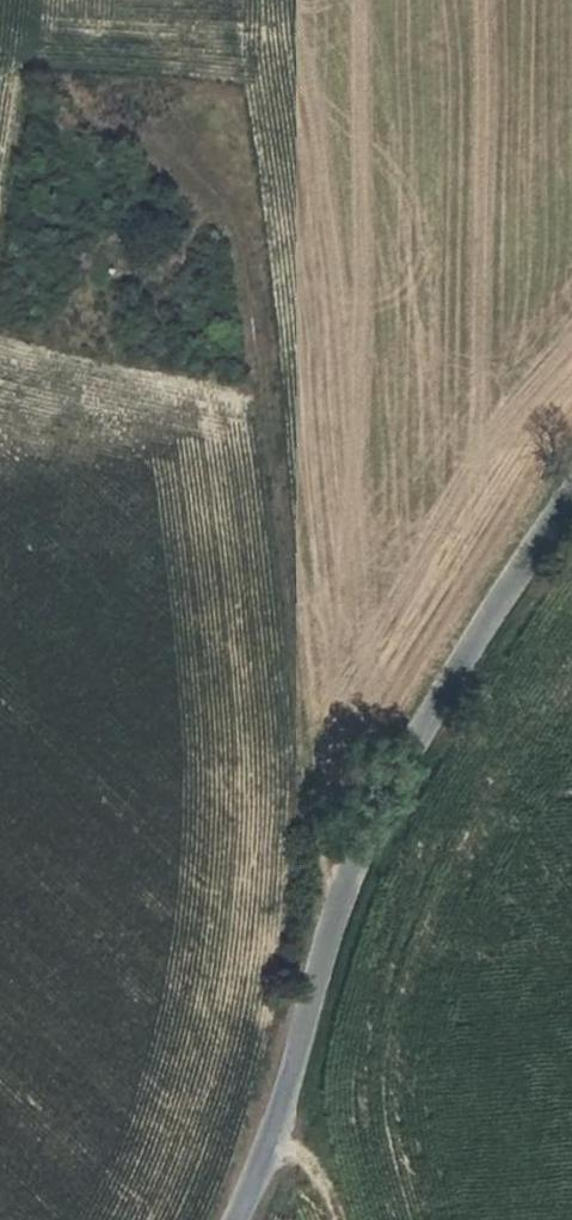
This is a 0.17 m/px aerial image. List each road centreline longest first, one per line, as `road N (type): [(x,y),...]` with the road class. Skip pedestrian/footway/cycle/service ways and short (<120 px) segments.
road 1 (track): [(348,889),(310,789),(279,526),(266,313),(231,212),(150,132),(29,76)]
road 2 (unclassified): [(244,1219),(280,1135),(321,964),(348,889),(495,615),(571,498)]

